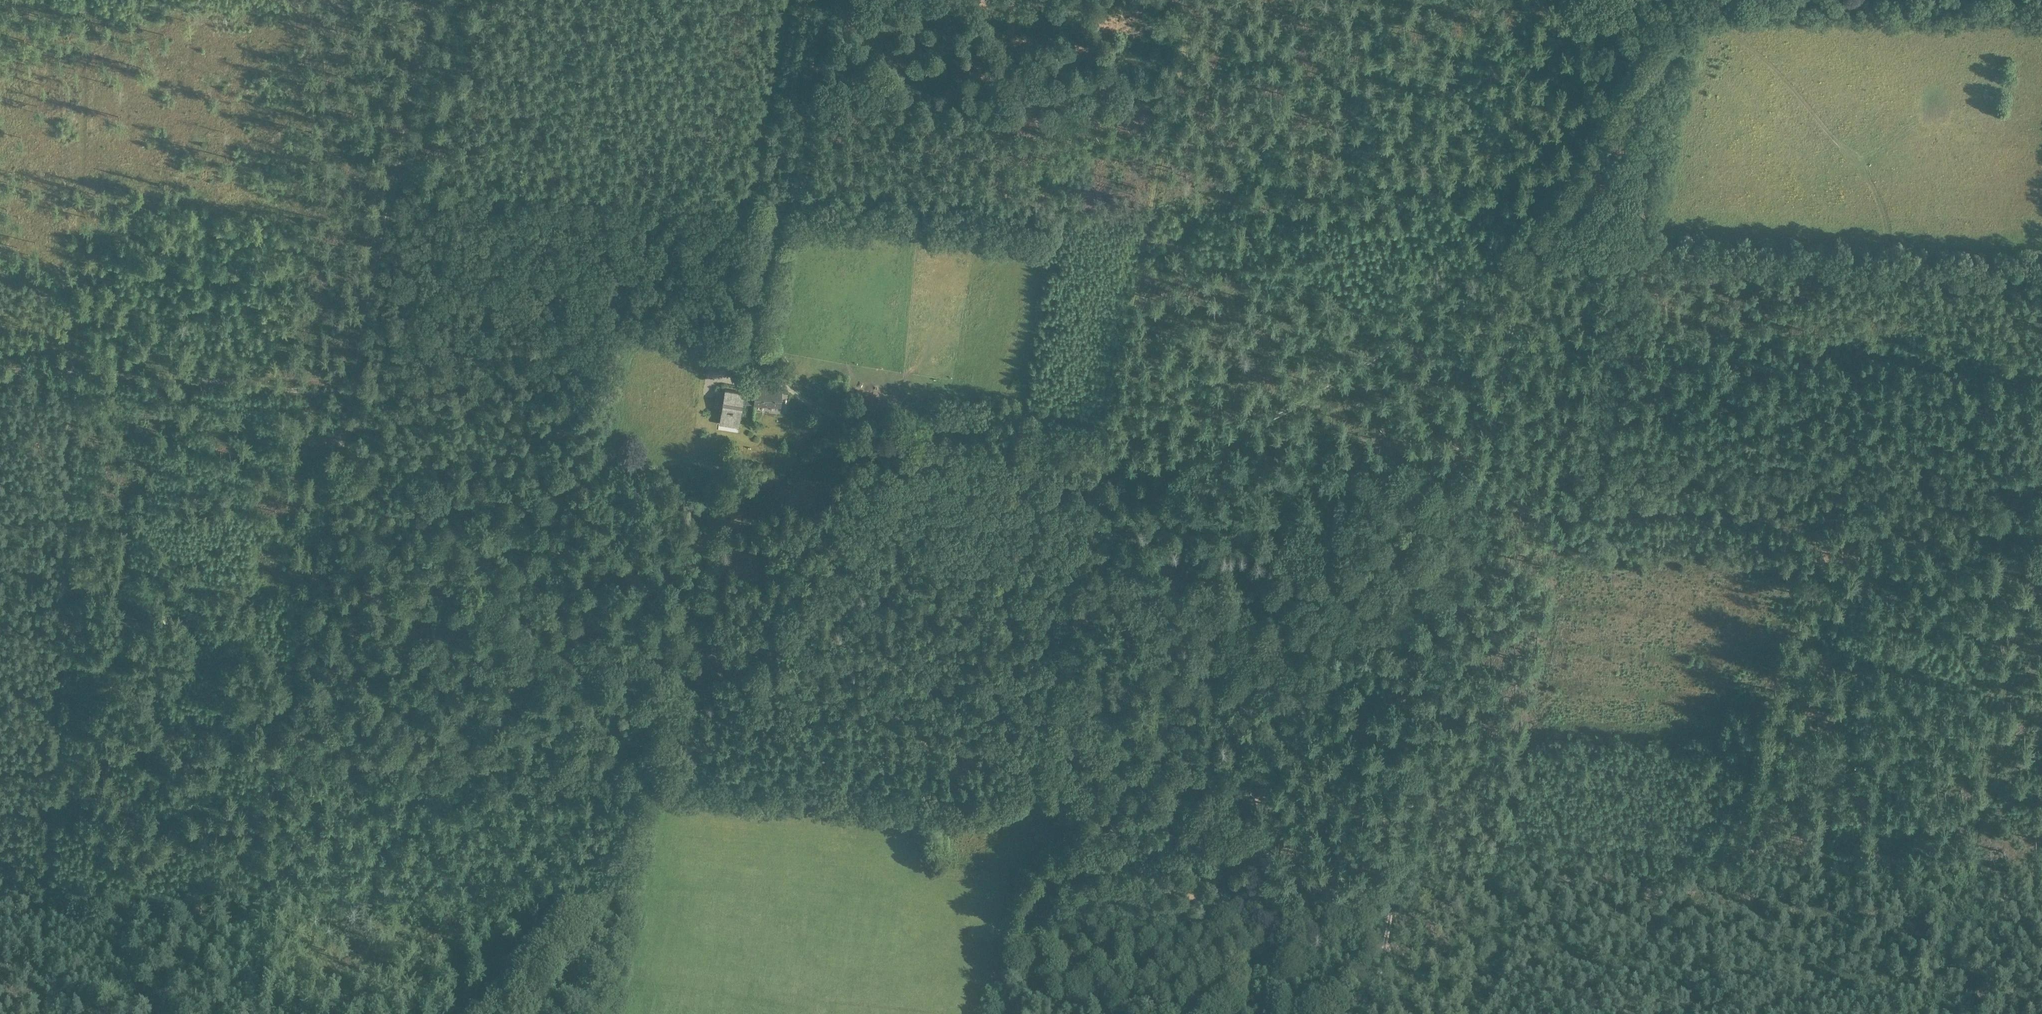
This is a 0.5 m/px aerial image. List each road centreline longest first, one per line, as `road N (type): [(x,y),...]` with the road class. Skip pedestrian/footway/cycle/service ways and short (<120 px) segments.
road 1 (track): [(509,1013),(571,925),(639,804),(707,530),(844,453),(889,437),(975,459),(1092,473),(1168,463),(1274,422),(1370,361),(1515,240),(1561,182),(1632,60),(1686,0)]
road 2 (track): [(430,0),(358,396),(272,754),(254,1013)]
road 3 (track): [(43,1013),(87,0)]
road 4 (track): [(1366,1013),(1526,241)]
road 5 (track): [(0,369),(500,409),(702,547)]
road 6 (track): [(272,754),(1012,812)]
road 7 (track): [(1406,833),(2041,882)]
road 8 (track): [(1927,1013),(2041,390)]
road 9 (track): [(1473,492),(2041,535)]
road 10 (track): [(984,1013),(1019,843),(1013,775),(1062,576),(1067,526),(1061,472)]
road 11 (track): [(1515,240),(2041,278)]
road 12 (track): [(1092,473),(1190,0)]
road 13 (track): [(773,182),(398,172)]
road 14 (track): [(811,0),(741,343)]

